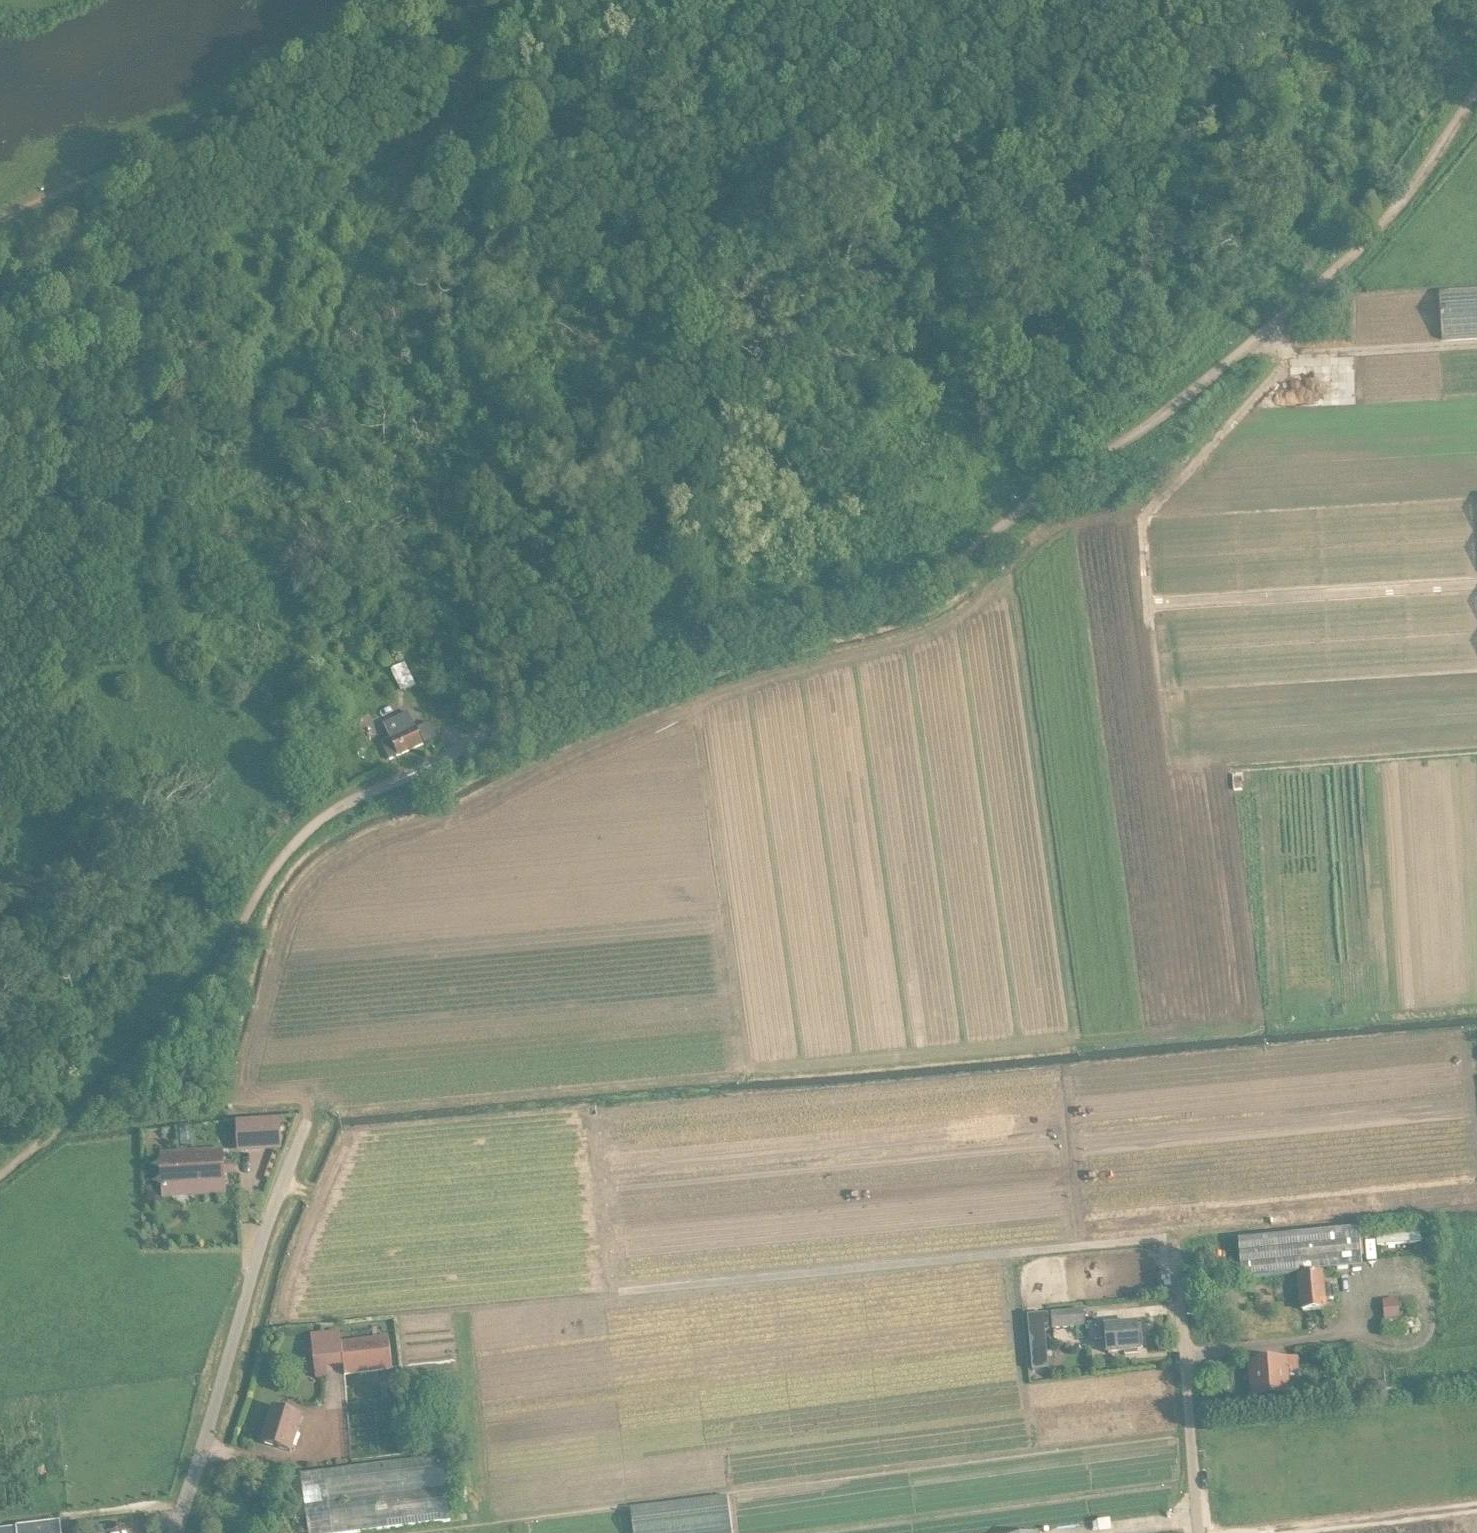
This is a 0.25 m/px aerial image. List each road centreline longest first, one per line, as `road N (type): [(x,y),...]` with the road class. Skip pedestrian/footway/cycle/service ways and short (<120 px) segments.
road 1 (track): [(1476,81),(1432,157),(1276,329),(950,557),(701,633),(305,824),(184,1007),(0,1173)]
road 2 (unclassified): [(175,1532),(307,1119)]
road 3 (unclassified): [(1209,1532),(1188,1275)]

